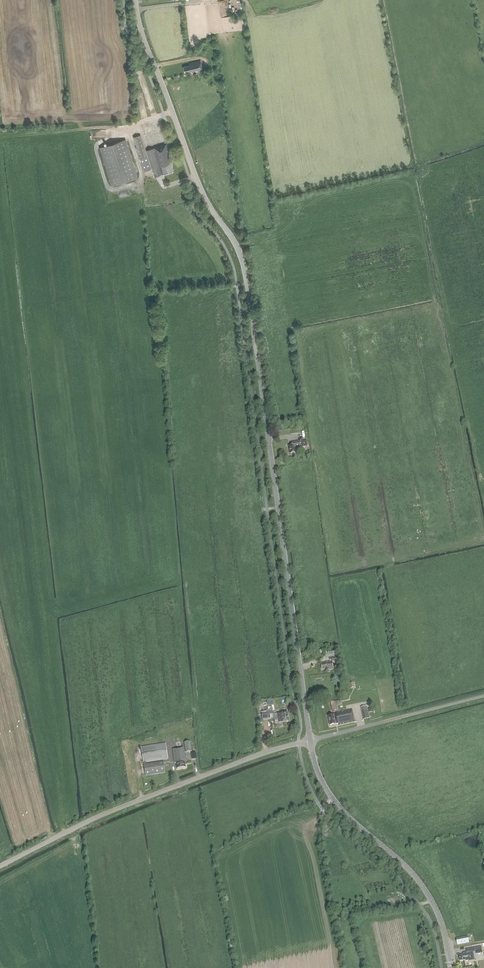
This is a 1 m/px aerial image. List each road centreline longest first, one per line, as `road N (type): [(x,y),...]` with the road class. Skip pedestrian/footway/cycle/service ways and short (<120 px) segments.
road 1 (tertiary): [(310,741),(241,259),(197,182),(136,0)]
road 2 (unclassified): [(0,866),(116,809),(310,741)]
road 3 (tertiary): [(450,967),(429,896),(337,805),(310,741)]

